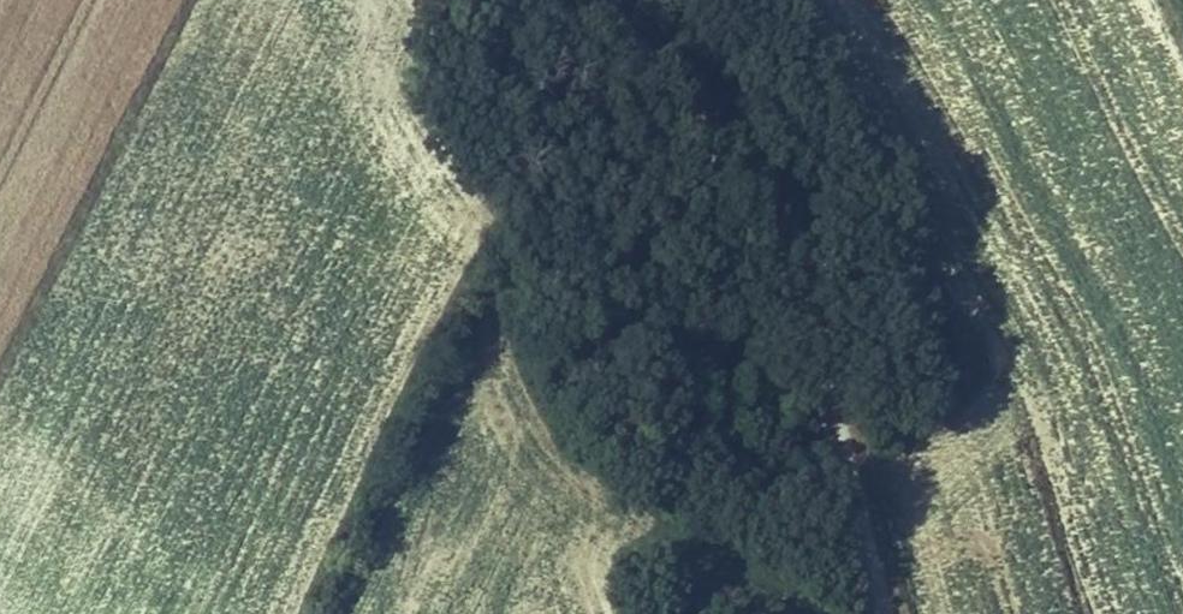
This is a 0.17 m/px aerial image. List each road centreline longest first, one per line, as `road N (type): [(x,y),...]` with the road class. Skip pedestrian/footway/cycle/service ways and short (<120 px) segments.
road 1 (tertiary): [(884,613),(823,378),(756,212),(699,116),(595,0)]

